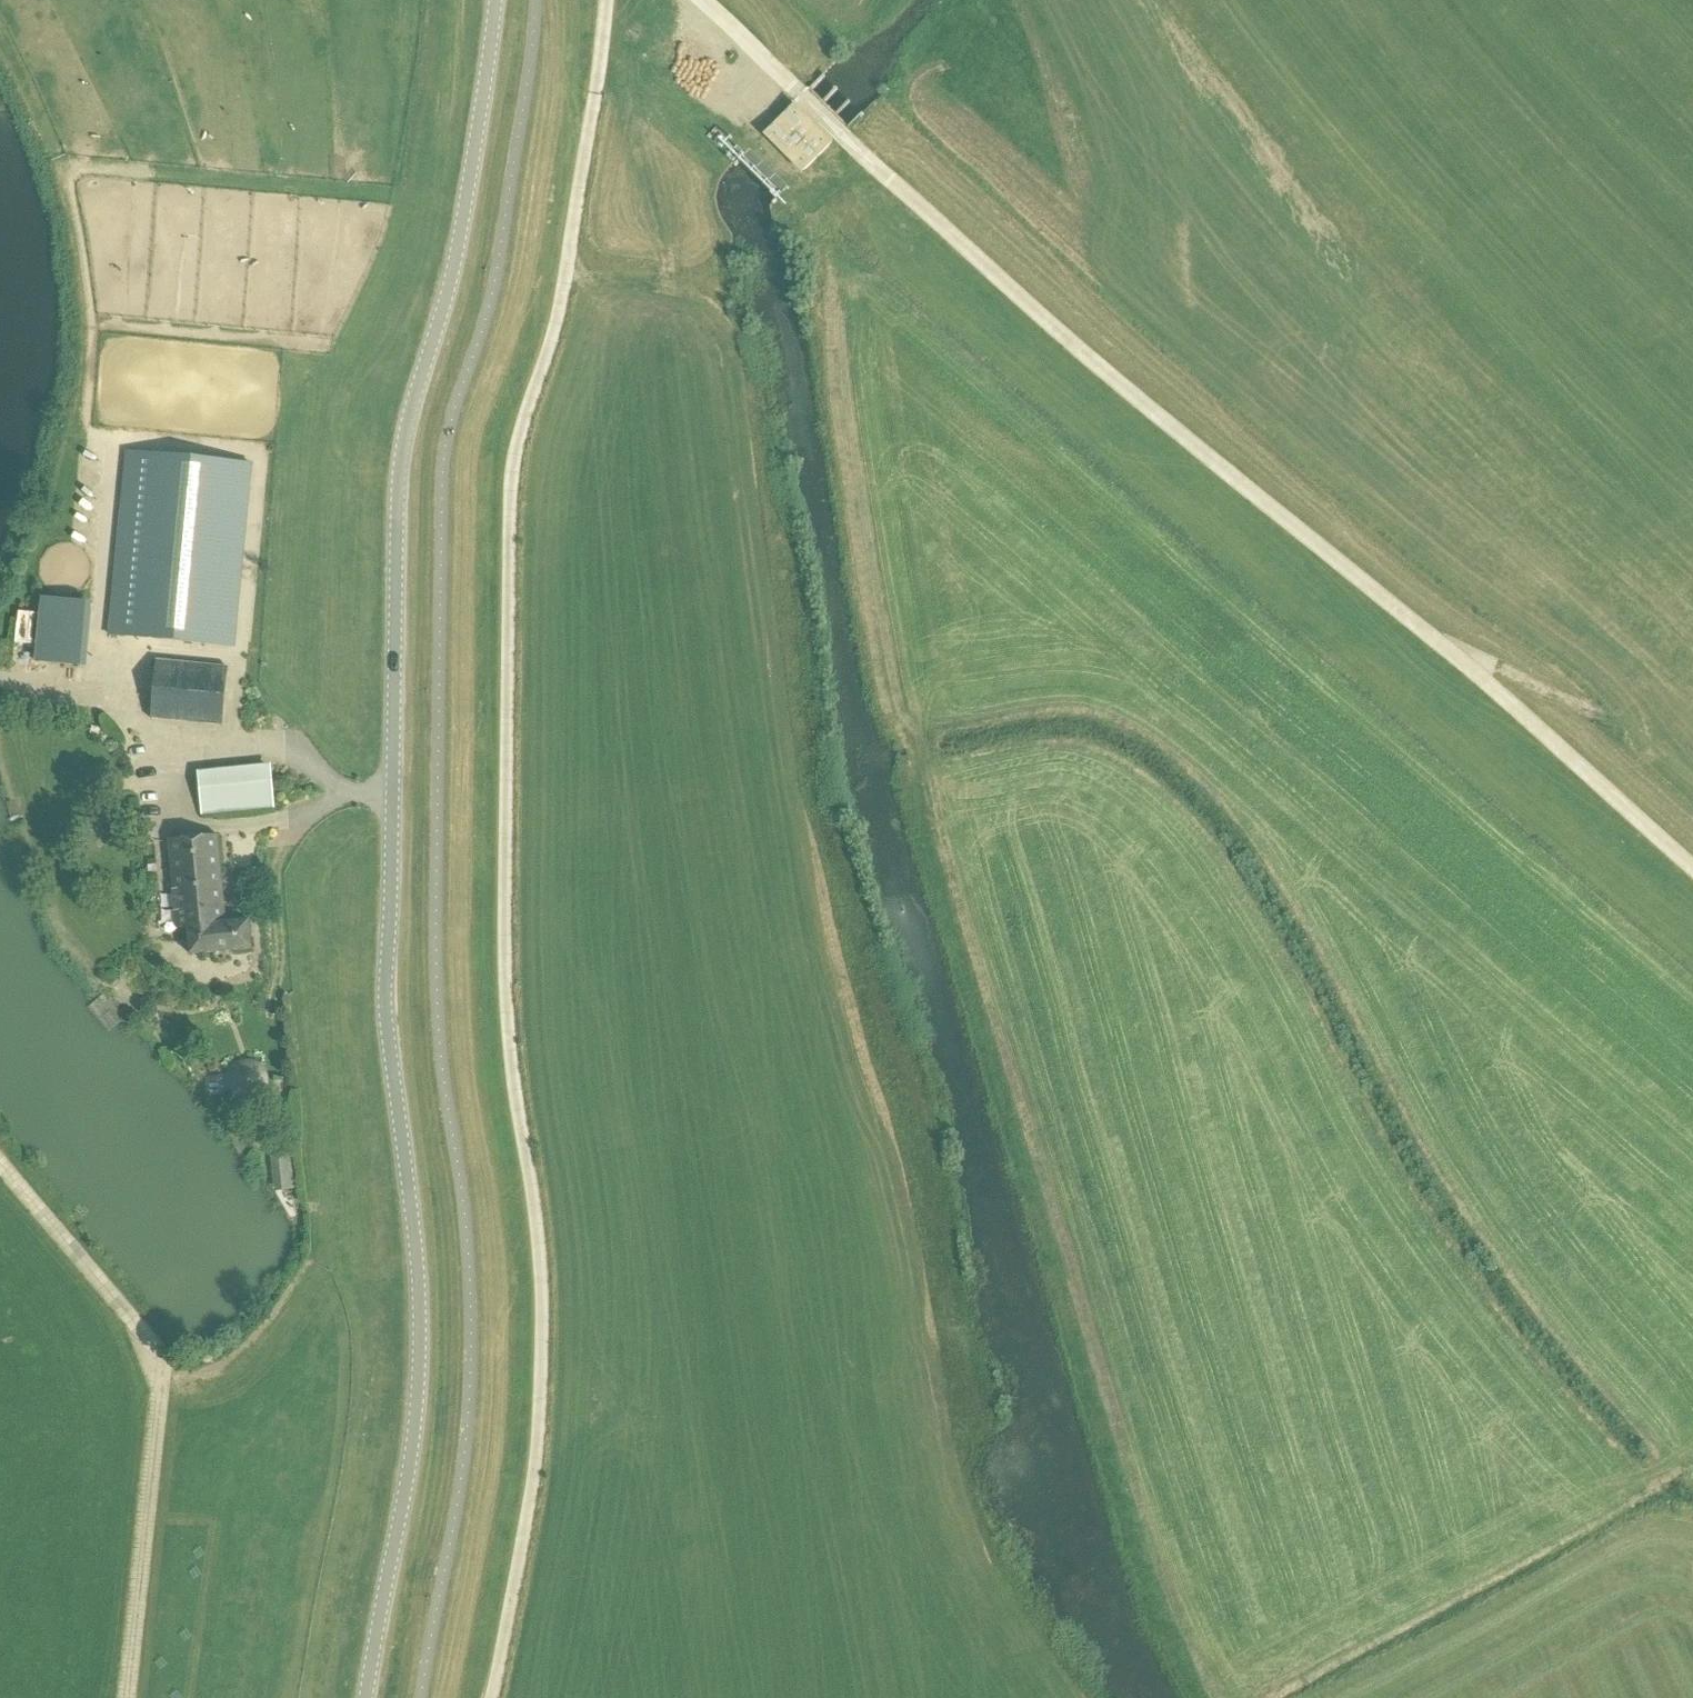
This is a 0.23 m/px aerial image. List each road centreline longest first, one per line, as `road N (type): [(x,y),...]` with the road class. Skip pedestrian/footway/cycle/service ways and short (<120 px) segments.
road 1 (track): [(606,0),(558,325),(513,454),(504,968),(542,1326),(537,1439),(491,1697)]
road 2 (unclassified): [(366,1697),(425,1331),(394,1005),(396,515),(402,439),(451,272),(487,96),(494,0)]

